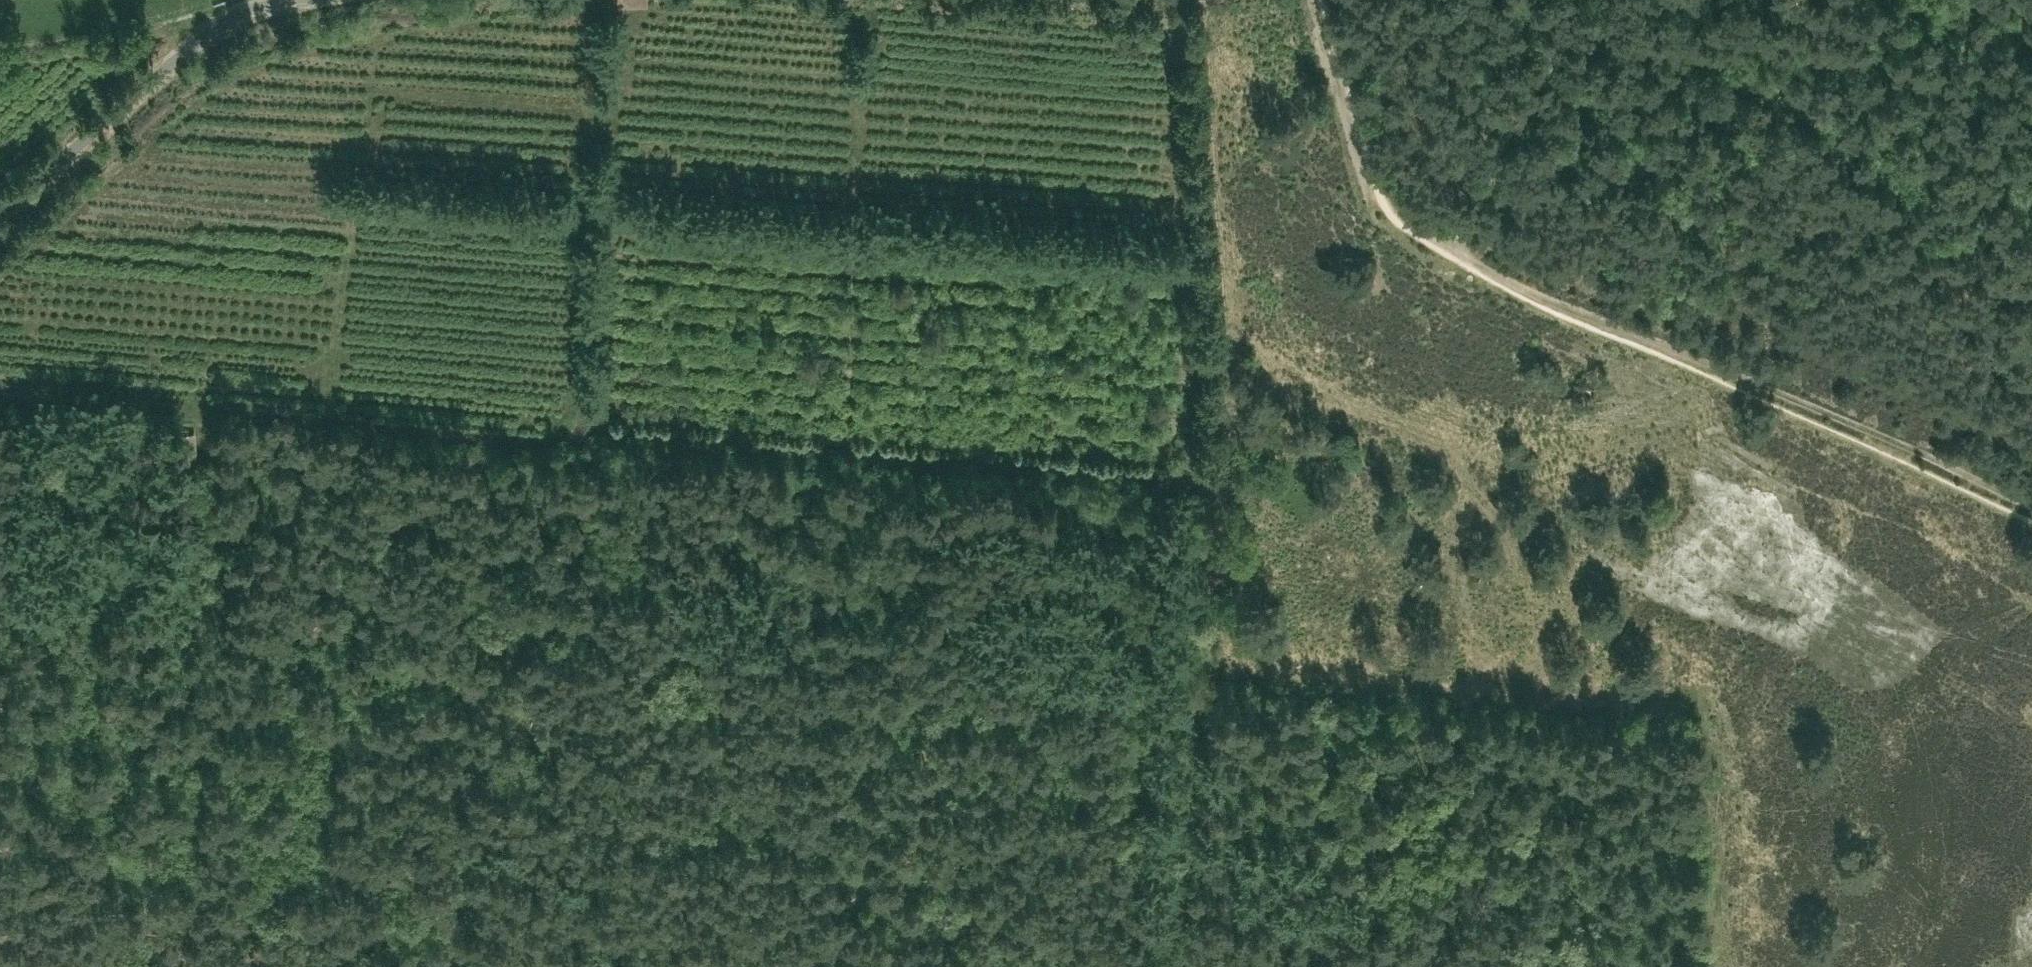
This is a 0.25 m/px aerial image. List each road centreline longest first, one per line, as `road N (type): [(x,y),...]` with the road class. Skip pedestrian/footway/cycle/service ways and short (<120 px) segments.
road 1 (track): [(0,219),(203,37),(280,5),(325,0)]

